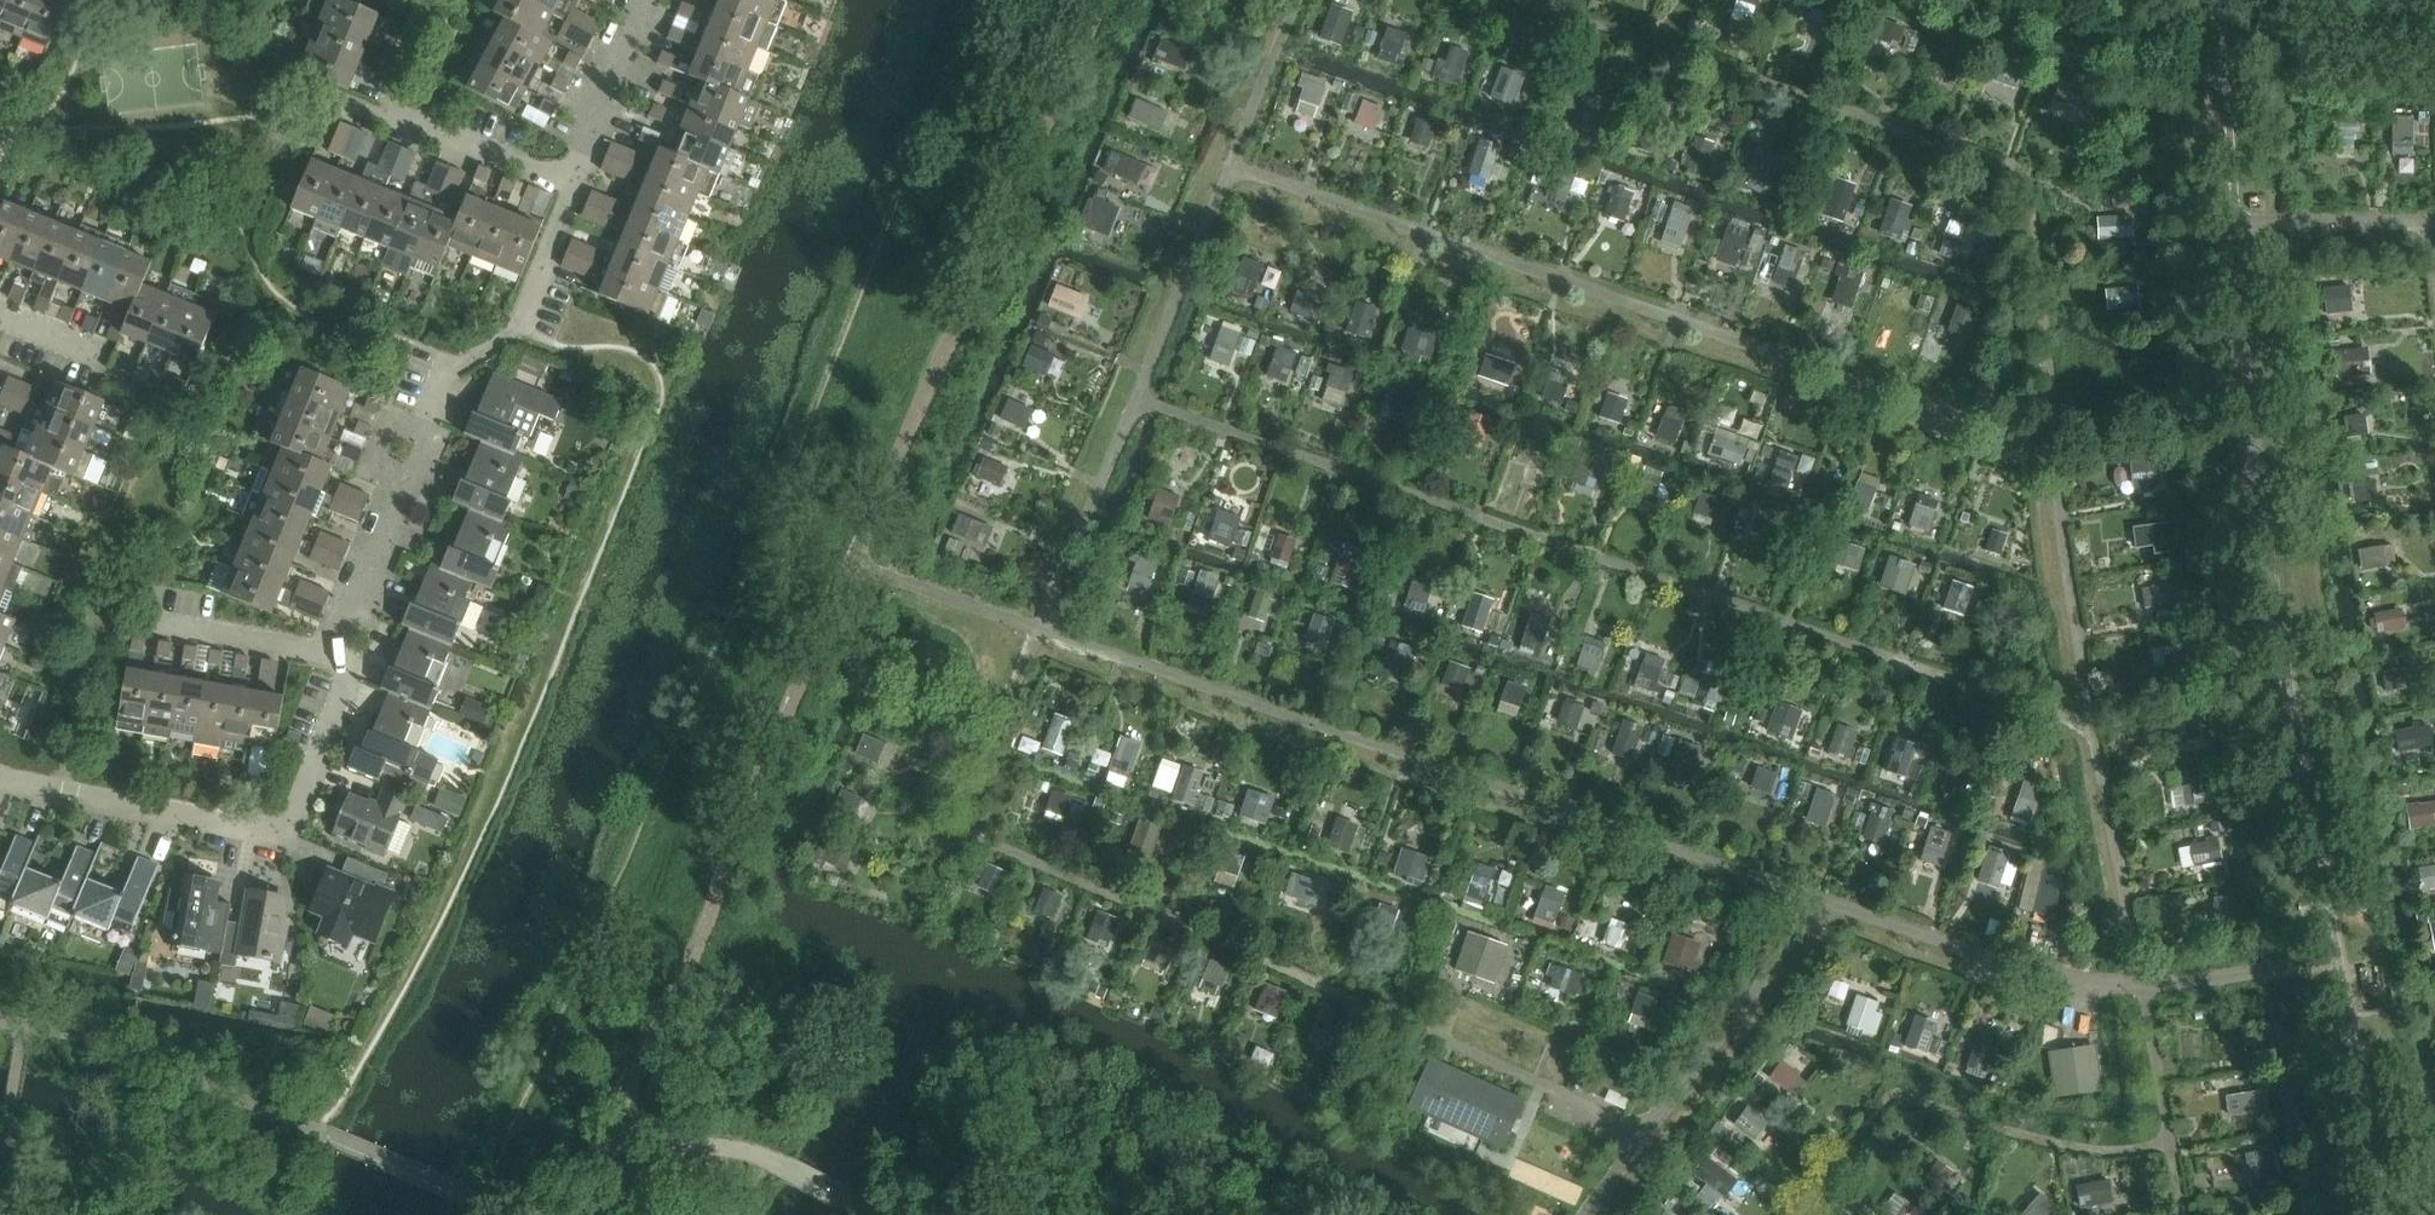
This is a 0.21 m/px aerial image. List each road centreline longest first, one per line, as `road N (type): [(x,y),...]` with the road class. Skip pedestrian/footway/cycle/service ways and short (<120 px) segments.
road 1 (residential): [(0,778),(252,831),(299,816),(349,688),(337,654)]
road 2 (residential): [(337,654),(401,496),(424,466),(428,420),(451,362)]
road 3 (residential): [(576,185),(324,101),(302,142)]
road 4 (residential): [(337,654),(133,617)]
road 5 (residential): [(576,185),(647,0)]
road 6 (residential): [(523,326),(576,185)]

